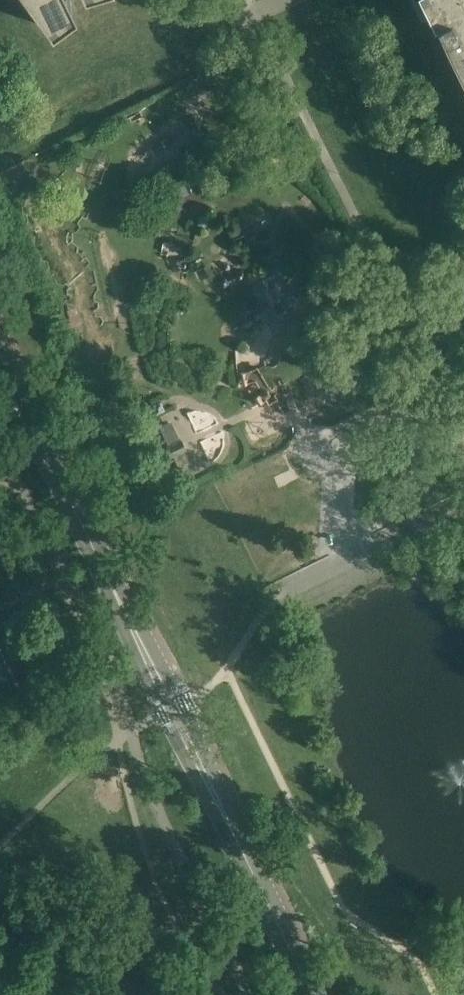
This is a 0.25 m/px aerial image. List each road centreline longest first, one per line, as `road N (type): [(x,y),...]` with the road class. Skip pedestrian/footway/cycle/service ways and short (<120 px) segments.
road 1 (tertiary): [(313,994),(0,351)]

